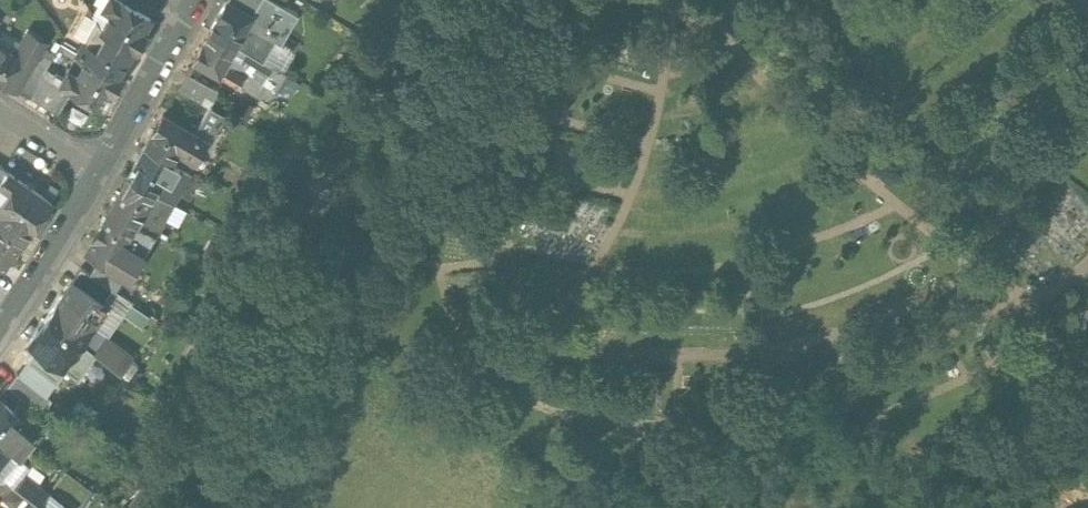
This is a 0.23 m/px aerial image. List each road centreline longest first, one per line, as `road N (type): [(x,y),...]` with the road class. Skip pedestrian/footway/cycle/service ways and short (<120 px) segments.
road 1 (residential): [(205,0),(102,178)]
road 2 (residential): [(102,178),(0,341)]
road 3 (residential): [(0,108),(102,178)]

